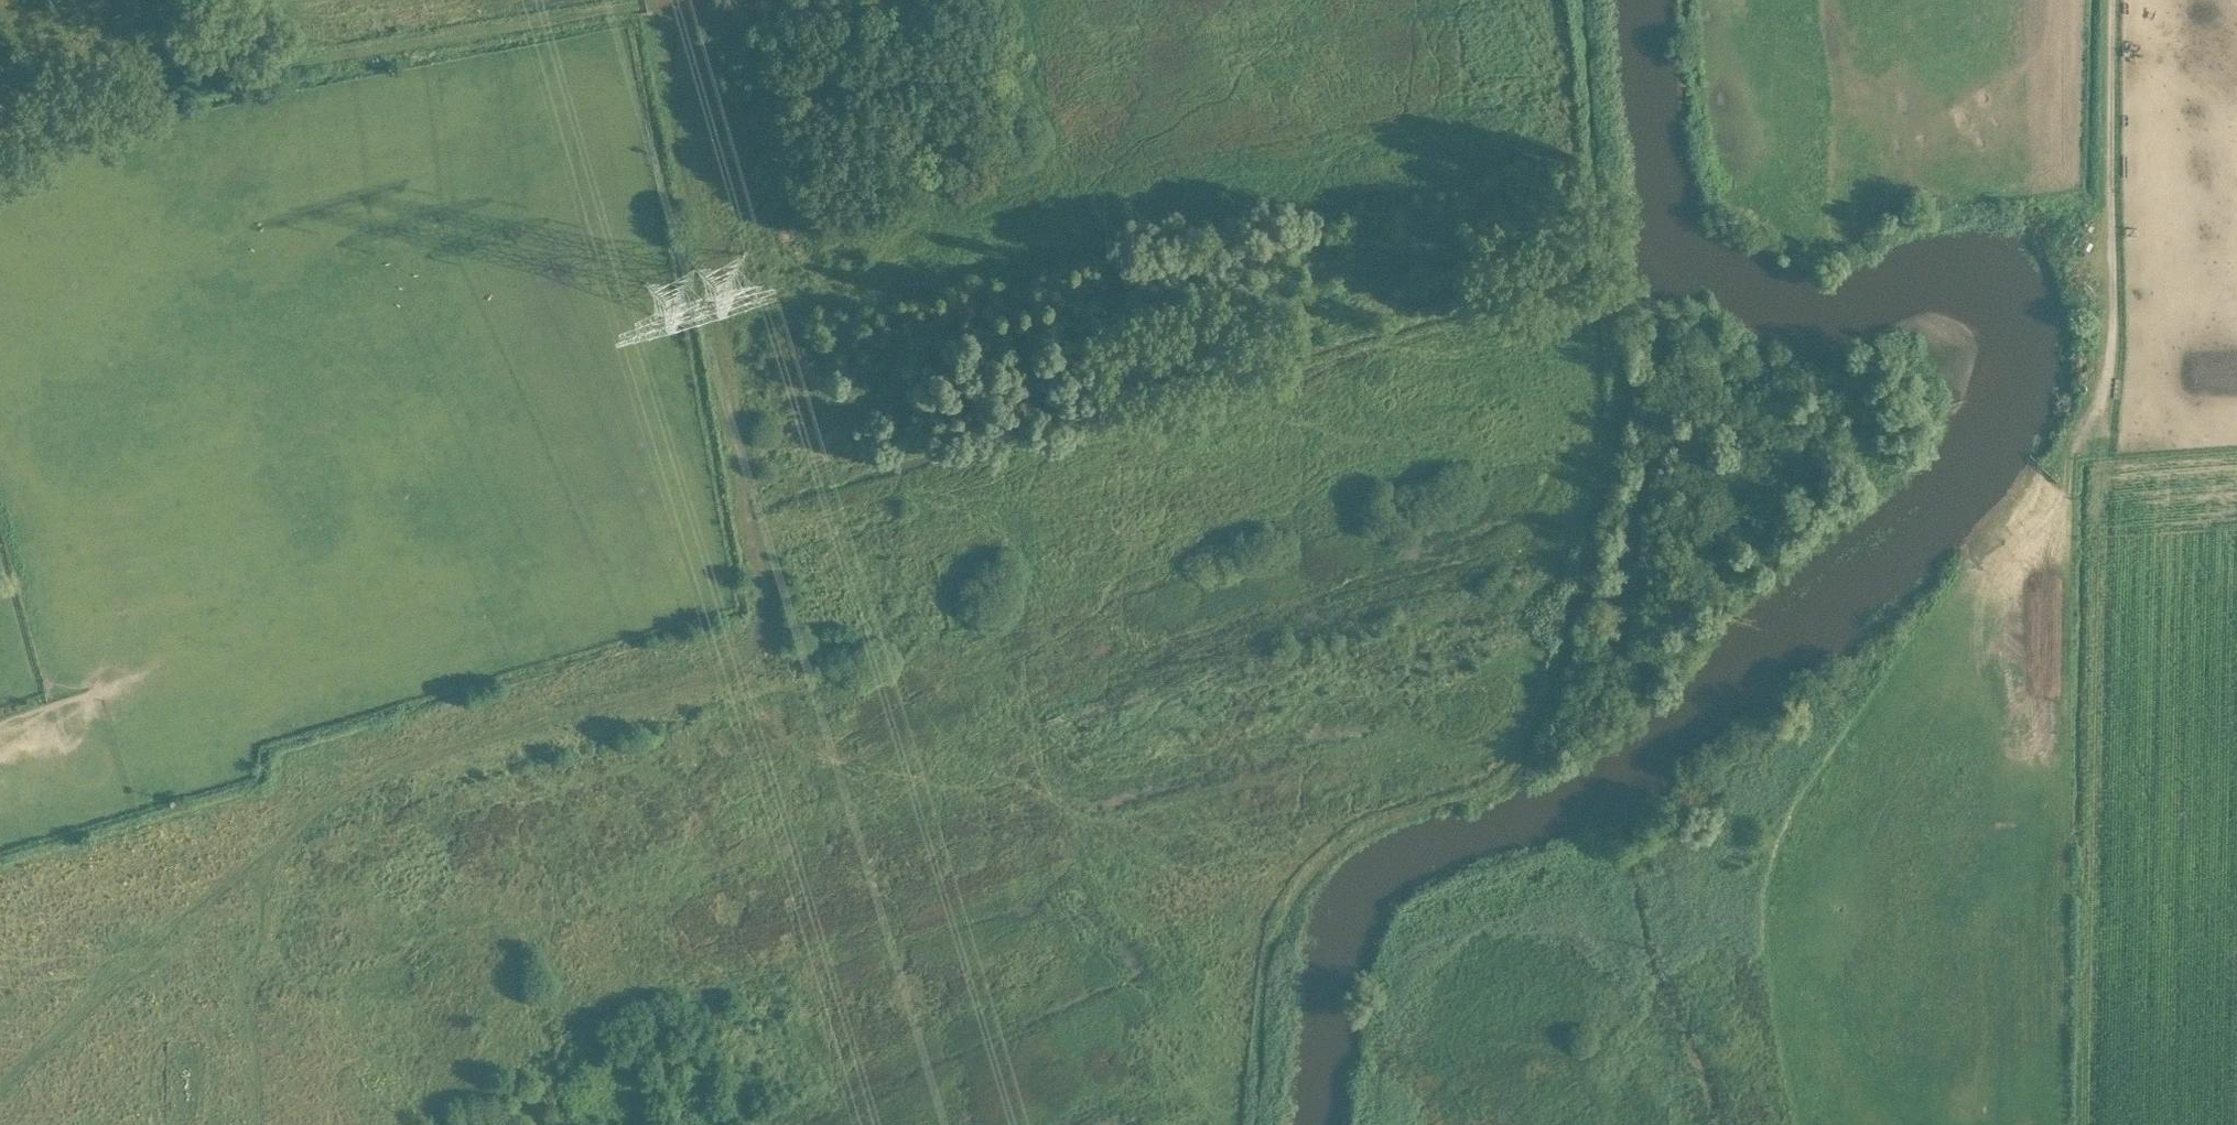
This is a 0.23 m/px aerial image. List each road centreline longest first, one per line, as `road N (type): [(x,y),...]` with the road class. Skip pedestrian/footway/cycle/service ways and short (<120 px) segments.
road 1 (track): [(759,0),(667,4),(776,611),(756,645),(704,674),(453,744),(318,809),(73,1019),(0,1096)]
road 2 (track): [(1258,1124),(1266,985),(1294,895),(1349,839),(1487,790),(1526,765),(1571,638),(1625,408),(1588,0)]
road 3 (track): [(2112,0),(2119,302),(2096,493),(2085,1124)]
road 4 (track): [(0,111),(19,115),(222,63),(667,4)]

